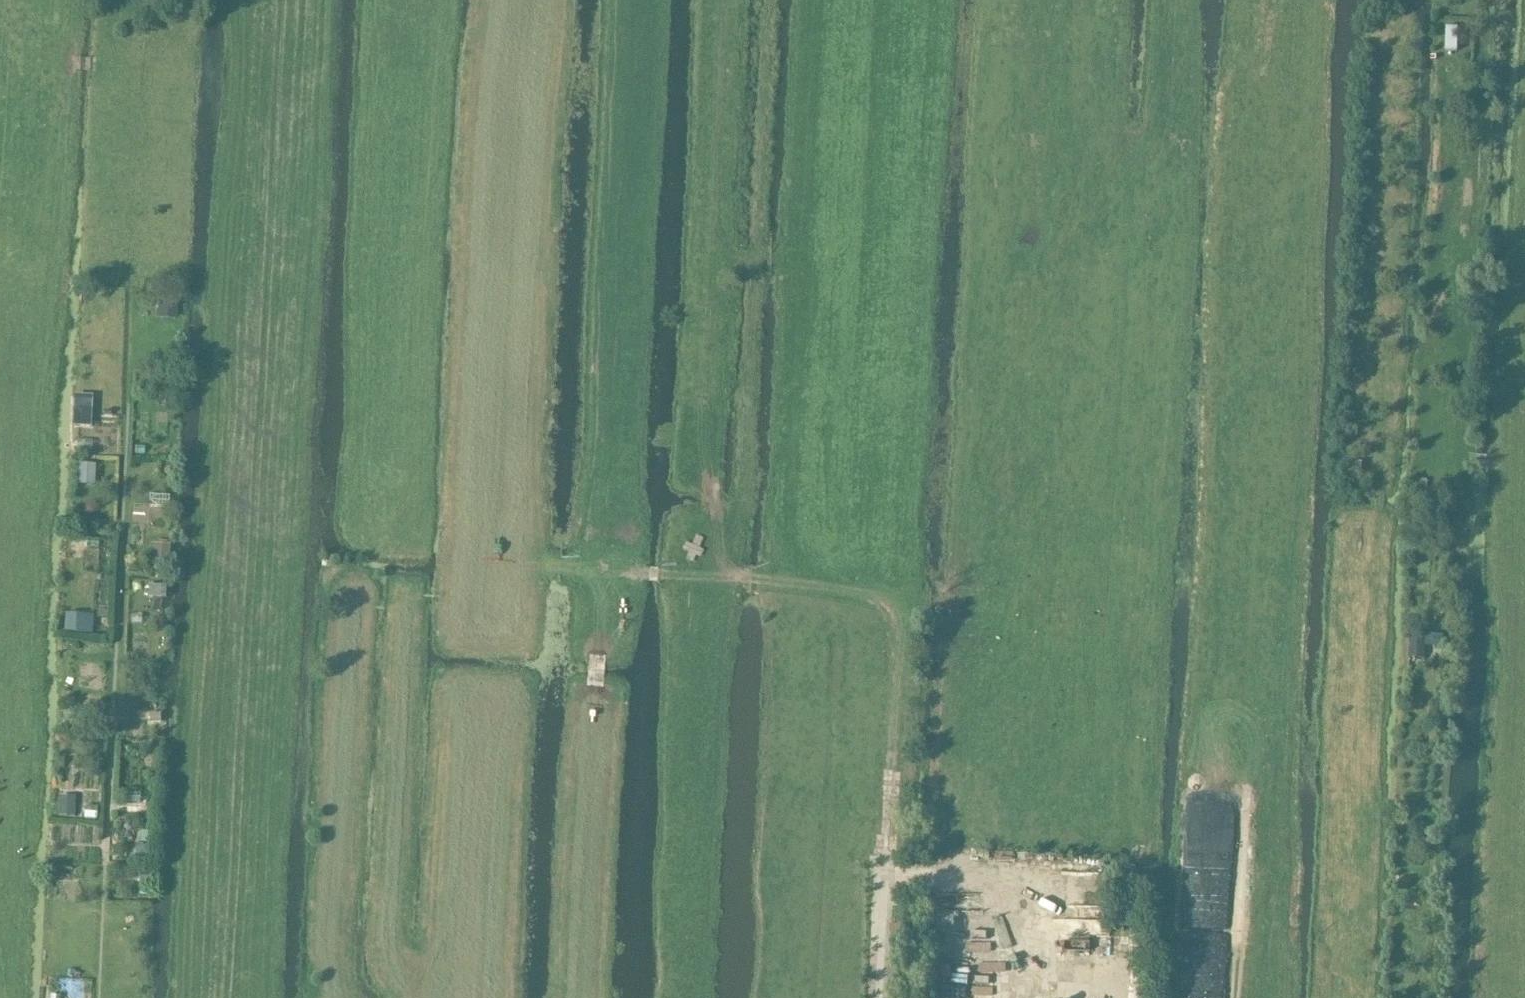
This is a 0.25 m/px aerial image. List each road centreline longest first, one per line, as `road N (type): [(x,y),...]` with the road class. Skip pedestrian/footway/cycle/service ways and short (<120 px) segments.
road 1 (track): [(129,287),(97,997)]

